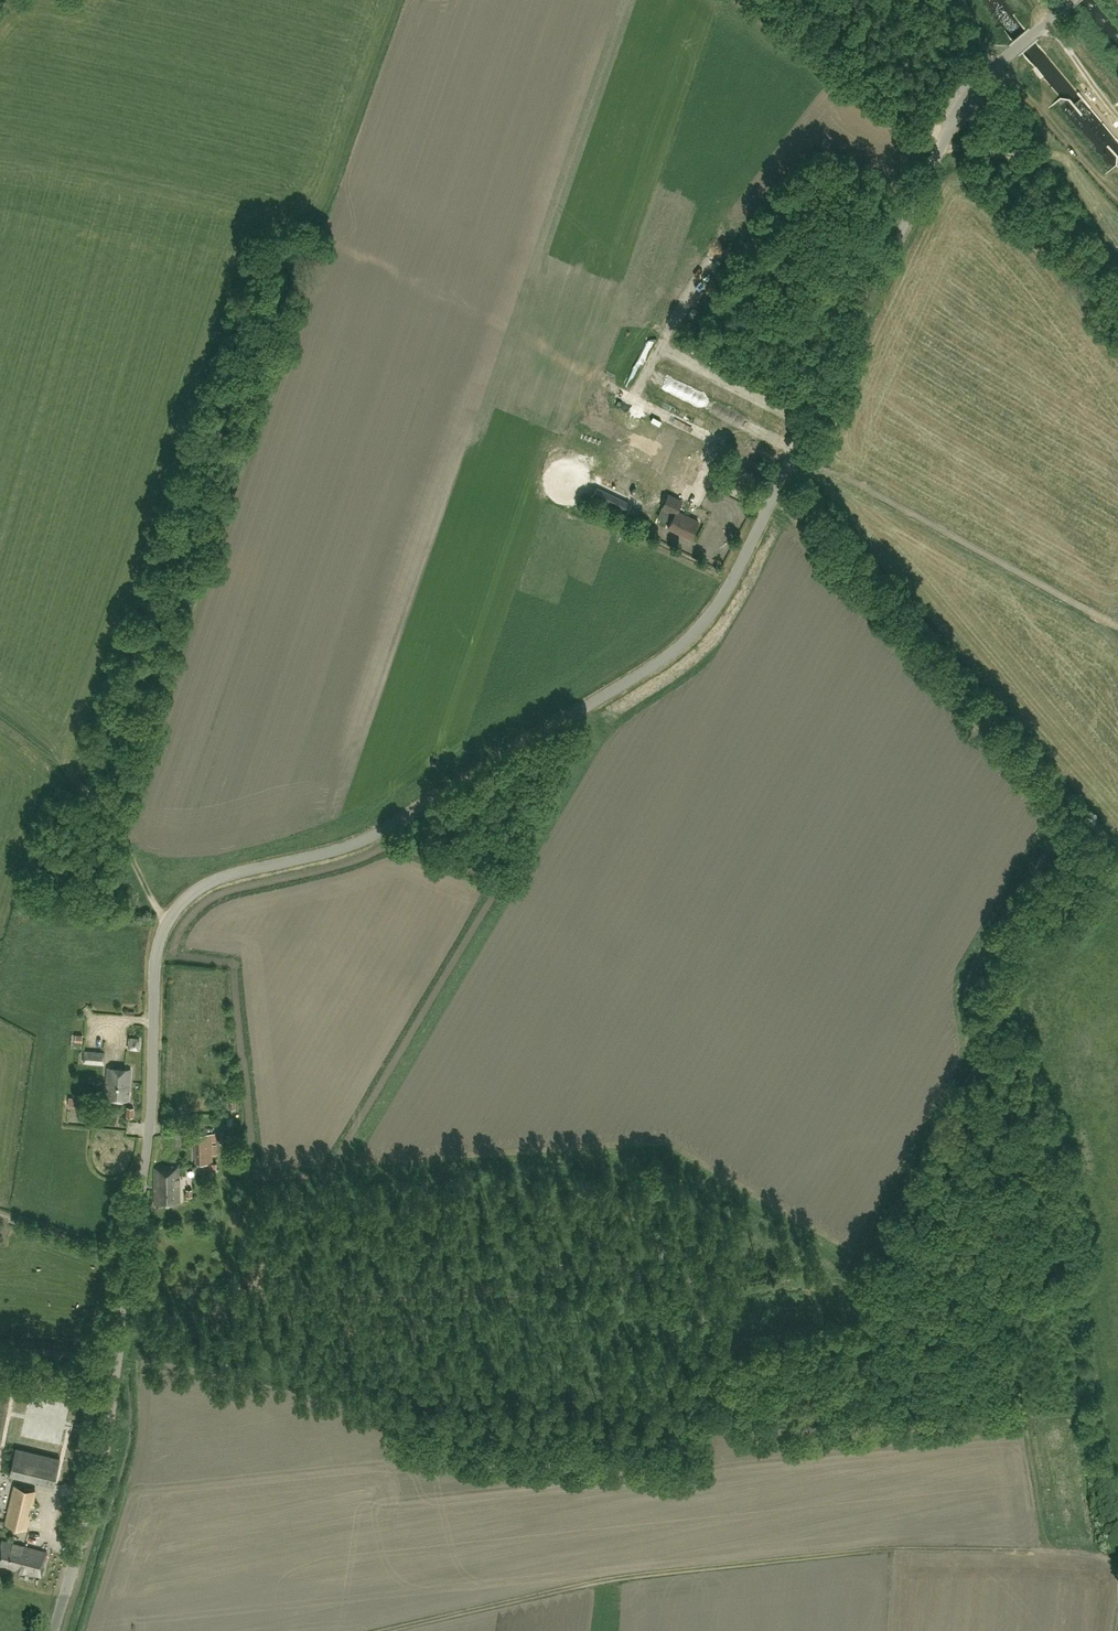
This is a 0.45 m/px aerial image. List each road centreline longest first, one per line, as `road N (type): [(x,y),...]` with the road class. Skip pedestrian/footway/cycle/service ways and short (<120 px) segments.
road 1 (unclassified): [(116,1362),(148,1134),(155,959),(167,922),(213,881),(362,842),(686,638),(745,556),(966,100),(1072,0)]
road 2 (track): [(774,497),(1052,813),(1052,831),(974,967),(967,992),(973,1068),(851,1261),(849,1280),(851,1305),(866,1321),(987,1324),(1018,1417),(1042,1552)]
road 3 (track): [(1042,1552),(864,1552),(658,1573),(383,1630)]
road 4 (track): [(317,239),(113,832)]
road 5 (track): [(317,239),(559,357),(717,445),(704,479),(768,509)]
road 6 (unclassified): [(53,1630),(98,1473),(116,1362)]
road 7 (track): [(167,922),(97,804),(0,724)]
road 8 (track): [(808,425),(660,347),(631,399)]
road 9 (track): [(767,0),(947,134)]

